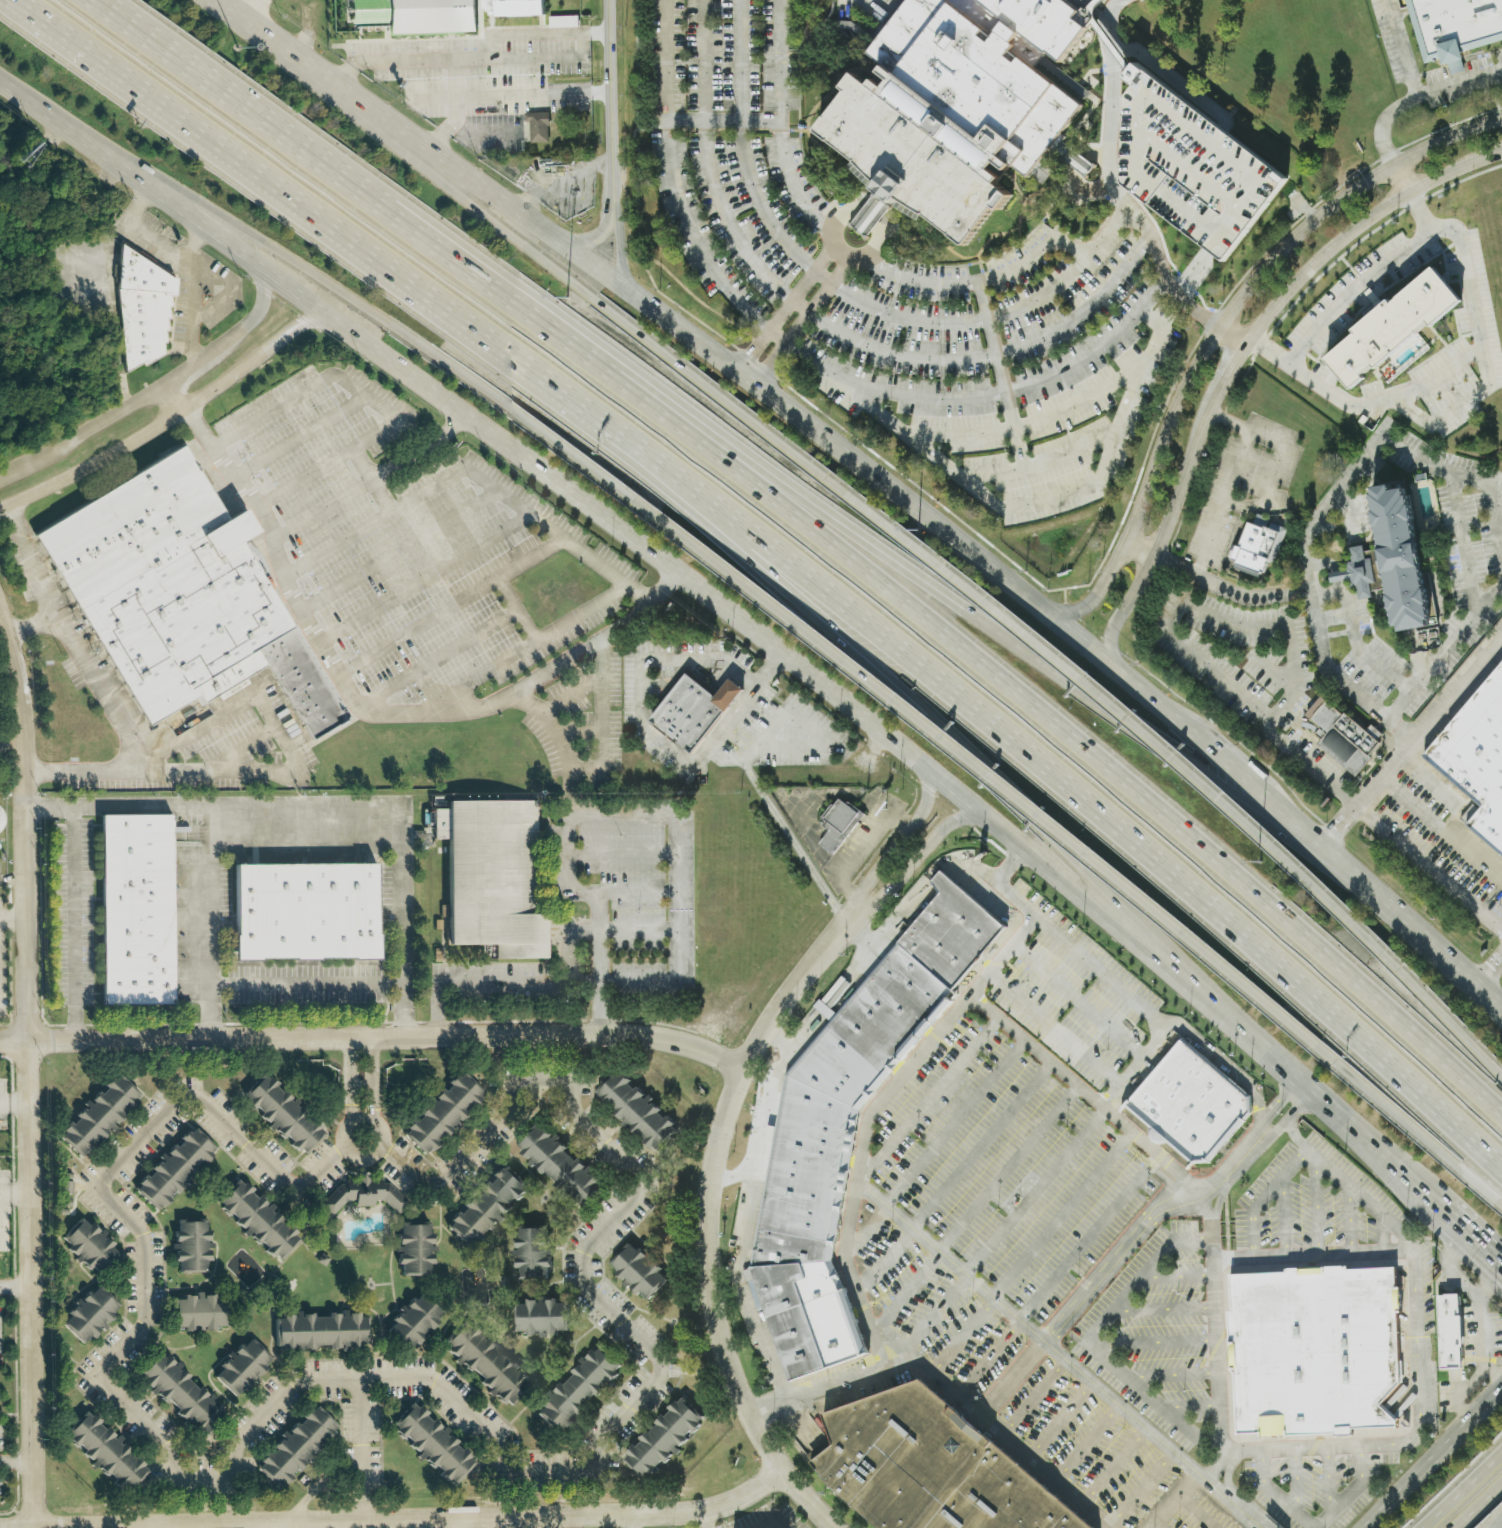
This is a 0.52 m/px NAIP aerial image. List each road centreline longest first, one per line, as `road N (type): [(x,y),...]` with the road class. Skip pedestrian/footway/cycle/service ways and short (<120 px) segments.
road 1 (motorway): [(578,454),(1049,816),(1501,1201)]
road 2 (secondary): [(0,83),(471,415),(922,765)]
road 3 (motorway): [(1501,1079),(1267,840),(1063,664),(667,356)]
road 4 (secondary): [(1112,665),(627,289),(242,15)]
road 5 (residential): [(37,1527),(27,750),(17,668),(0,618)]
road 6 (residential): [(956,791),(763,1038),(732,1098),(713,1177),(710,1269),(726,1357),(782,1474),(834,1527)]
road 7 (motorway): [(644,456),(1097,876),(1248,1042)]
road 8 (motorway): [(1322,847),(824,507),(626,391)]
road 9 (residential): [(782,1474),(688,1514),(2,1527)]
road 10 (motorway): [(8,0),(644,456)]
road 11 (motorway): [(1228,874),(1022,697),(626,391)]
road 12 (residential): [(0,1041),(612,1034),(654,1037),(746,1067)]
road 13 (motorway): [(644,456),(970,708),(1205,903)]
road 14 (residential): [(1501,119),(1394,161),(1314,218),(1252,277),(1191,367),(1102,587),(1071,612),(1047,613)]
road 15 (motorway): [(0,81),(472,377),(578,454)]
road 16 (residential): [(1112,665),(1112,627),(1156,558),(1216,389),(1250,340),(1309,267),(1352,230),(1409,193),(1501,151)]
road 17 (motorway): [(626,391),(436,241),(95,0)]
road 18 (motorway): [(667,356),(366,123),(242,15)]
road 19 (secondary): [(922,765),(1248,1042)]
road 20 (motorway): [(1205,903),(1501,1168)]
road 21 (residential): [(0,510),(123,444),(323,314)]
road 22 (motorway): [(1501,1122),(1228,874)]
road 23 (residential): [(269,275),(254,318),(205,358),(0,477)]
road 24 (secondary): [(1248,1042),(1442,1211)]
road 25 (tertiary): [(612,216),(609,0)]
road 26 (secondary): [(1425,948),(1322,847)]

